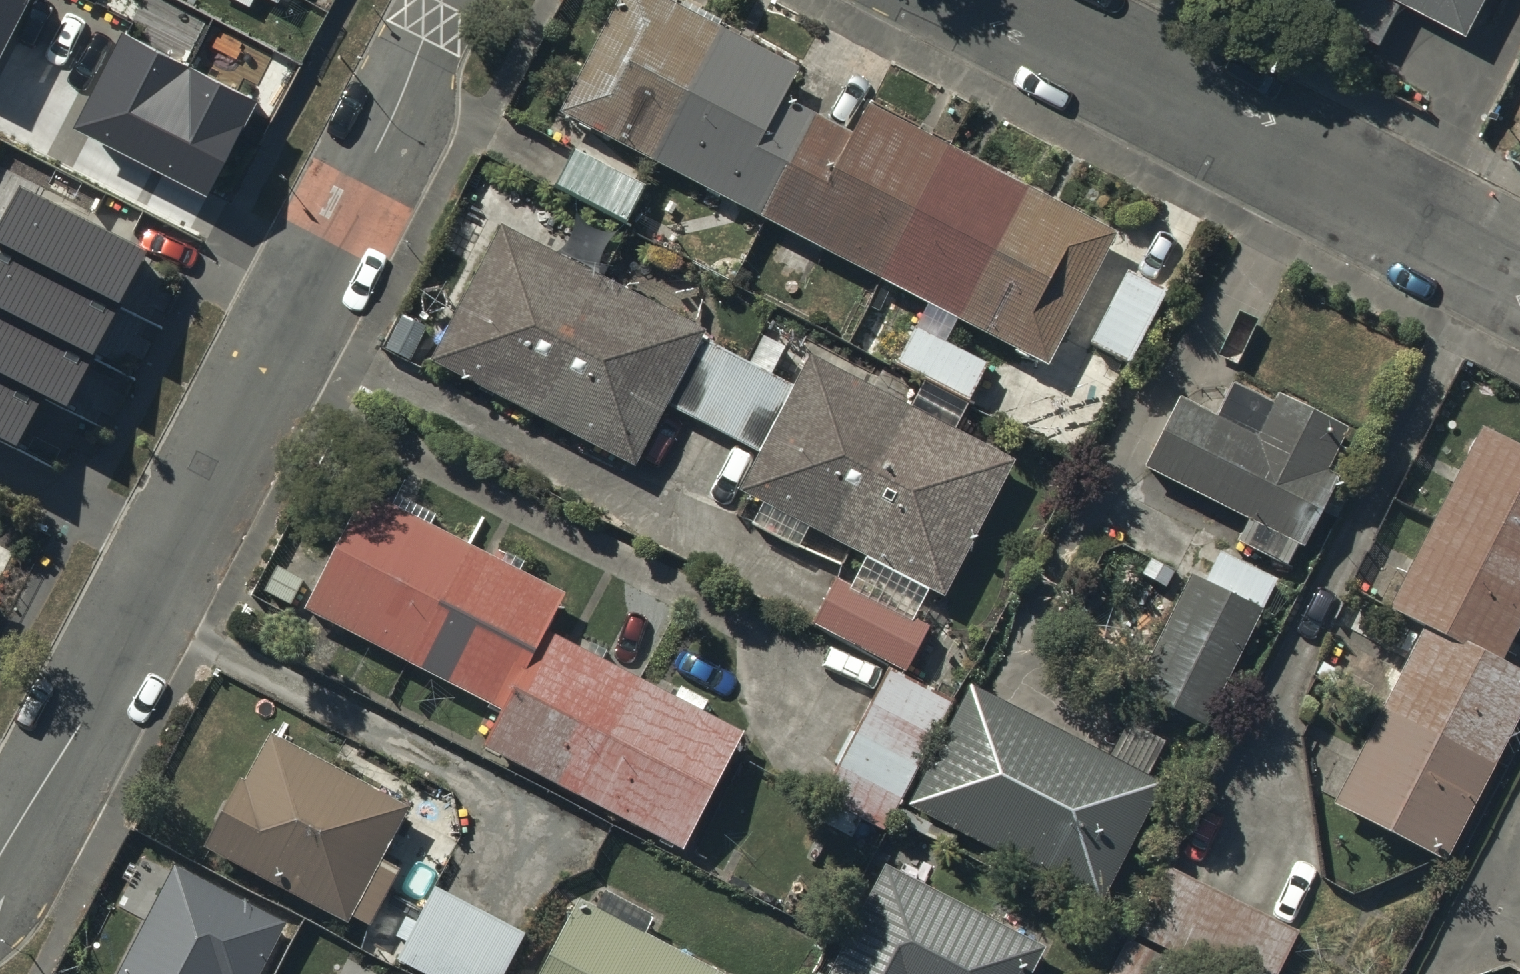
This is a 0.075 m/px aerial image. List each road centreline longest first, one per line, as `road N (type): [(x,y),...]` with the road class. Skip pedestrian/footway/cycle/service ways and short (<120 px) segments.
road 1 (residential): [(445,0),(81,722),(0,857)]
road 2 (residential): [(954,0),(1109,61),(1519,272)]

